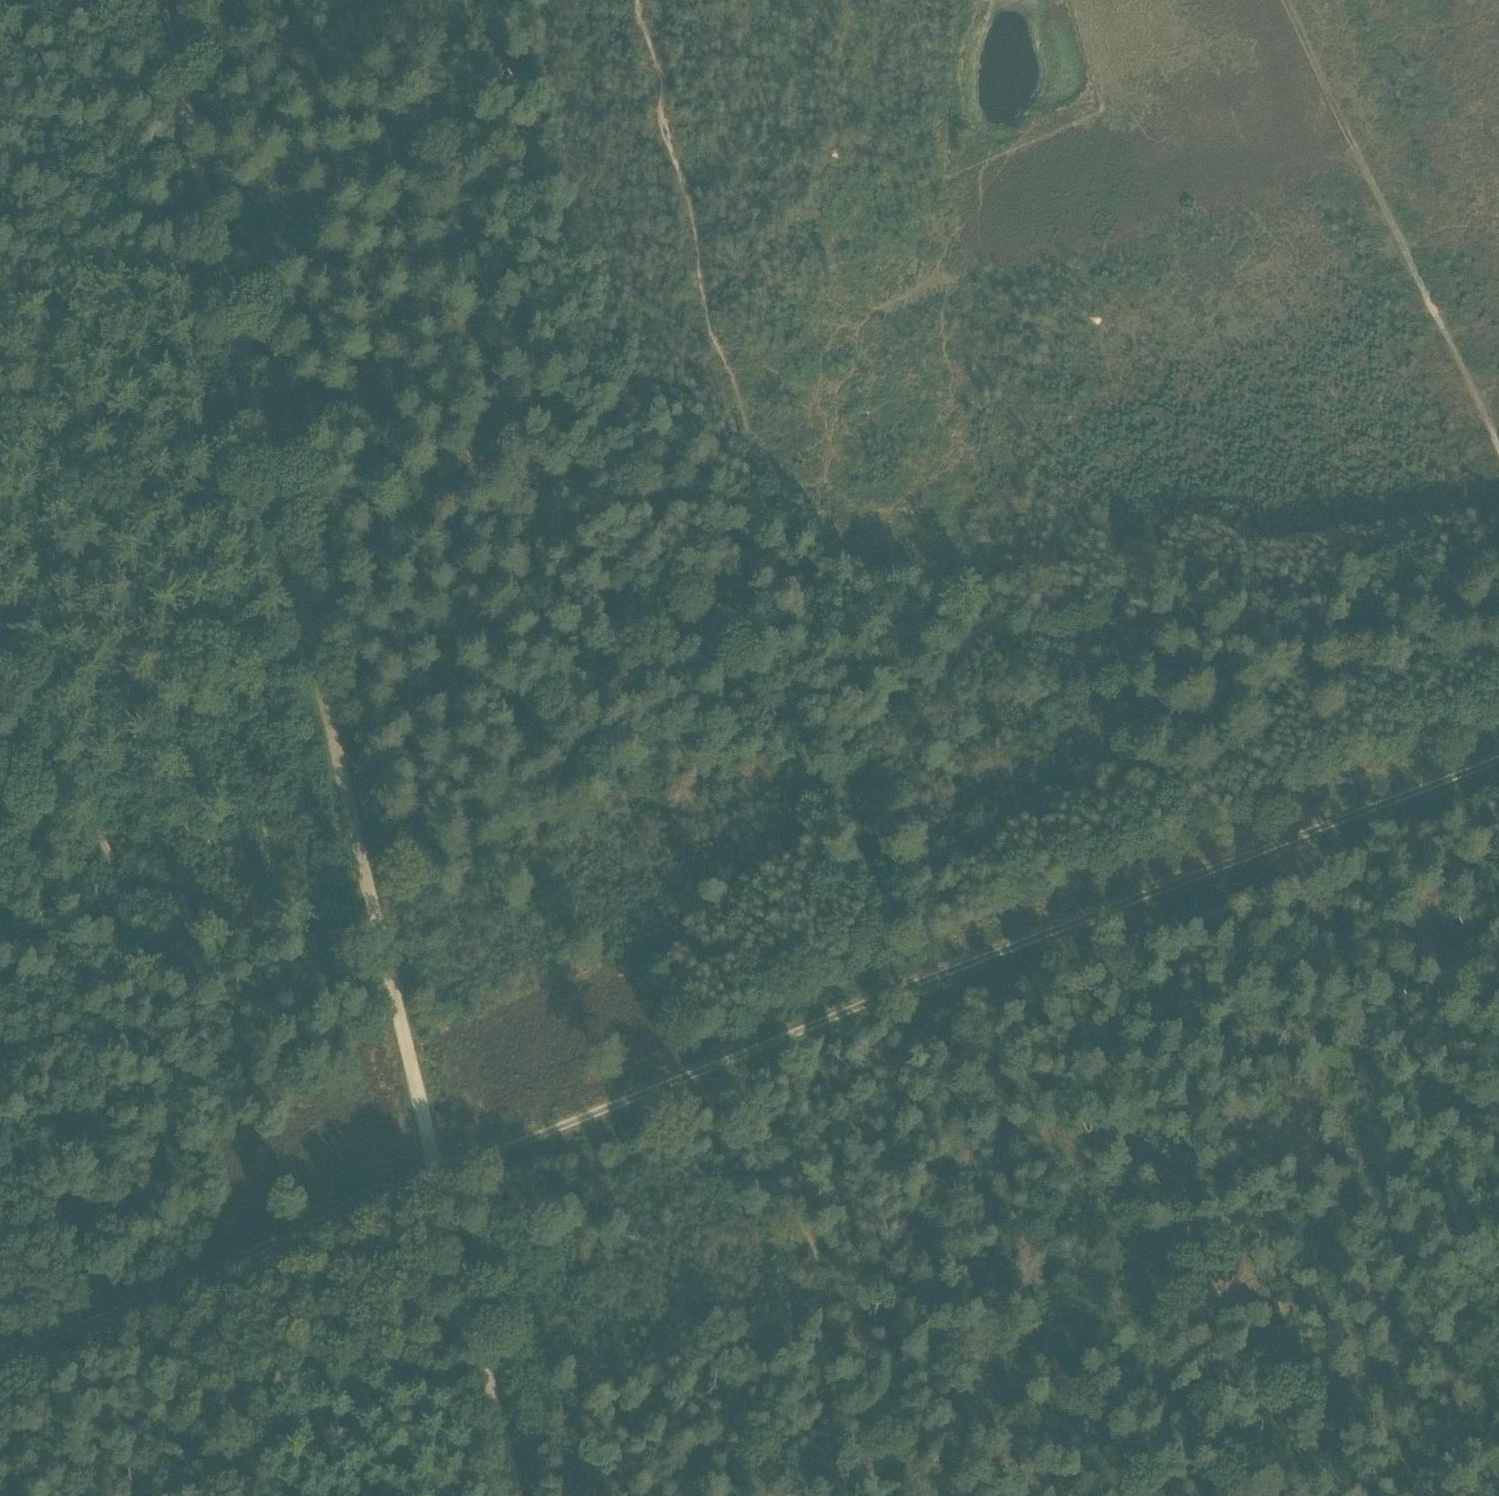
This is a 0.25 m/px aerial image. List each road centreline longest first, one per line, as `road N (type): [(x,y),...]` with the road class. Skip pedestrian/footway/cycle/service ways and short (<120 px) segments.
road 1 (track): [(516,1495),(166,0)]
road 2 (track): [(210,1273),(383,1195),(884,1001)]
road 3 (track): [(884,1001),(1498,758)]
road 4 (track): [(0,1366),(210,1273)]
road 5 (track): [(210,1273),(244,1454),(241,1495)]

